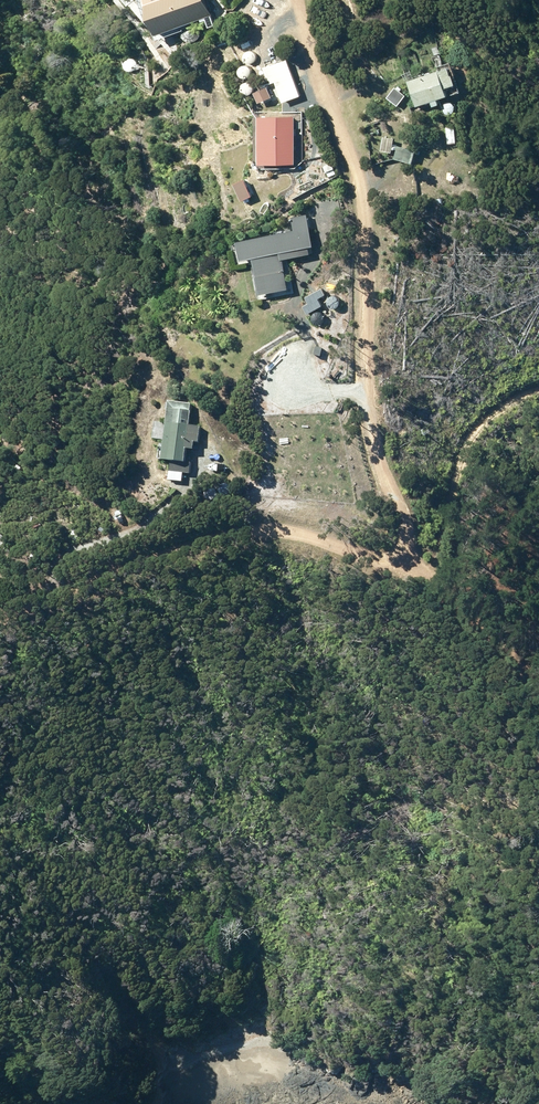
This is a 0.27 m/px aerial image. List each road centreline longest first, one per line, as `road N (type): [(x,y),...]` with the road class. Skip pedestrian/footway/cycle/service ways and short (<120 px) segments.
road 1 (residential): [(382,555),(399,524),(362,385),(364,229),(356,181),(291,0)]
road 2 (residential): [(382,555),(285,524),(206,529),(138,544),(20,590),(0,608)]
road 3 (track): [(538,677),(382,555)]

